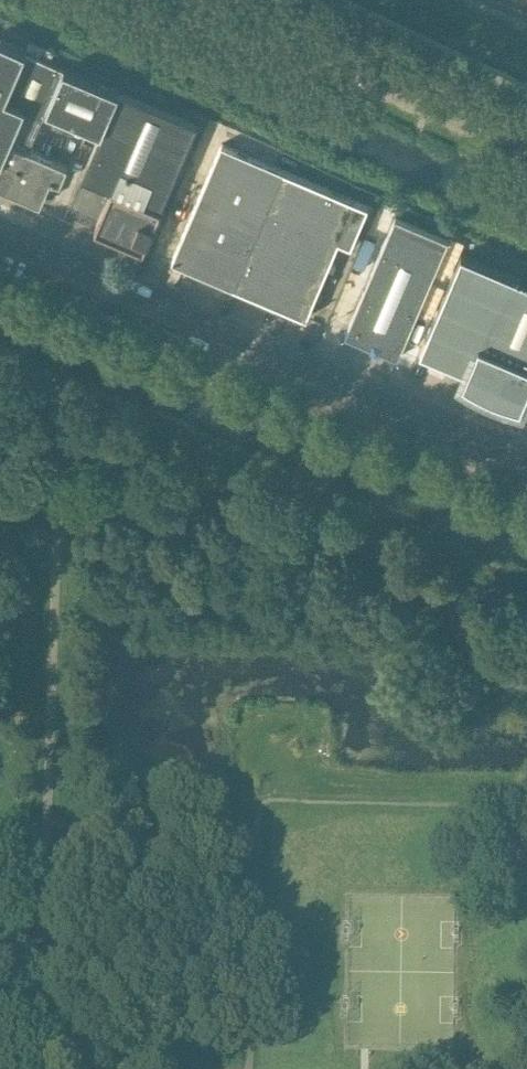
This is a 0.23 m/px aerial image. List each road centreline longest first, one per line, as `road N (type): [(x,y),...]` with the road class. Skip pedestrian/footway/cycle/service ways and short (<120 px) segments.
road 1 (tertiary): [(526,458),(0,232)]

